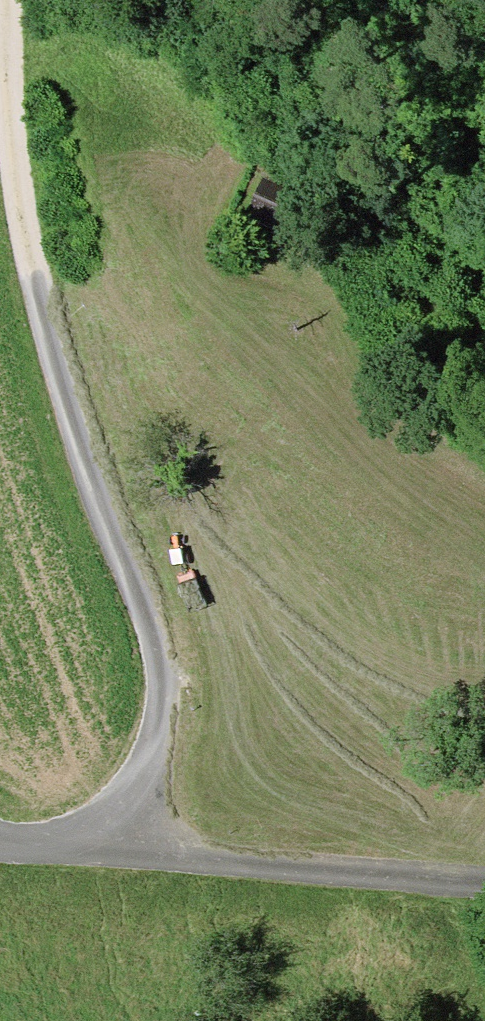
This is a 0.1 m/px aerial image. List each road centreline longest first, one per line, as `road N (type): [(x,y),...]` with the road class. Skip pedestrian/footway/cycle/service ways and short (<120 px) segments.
road 1 (track): [(11,0),(37,274),(68,391),(167,679),(160,772),(108,860)]
road 2 (residential): [(484,893),(0,847)]
road 3 (track): [(484,472),(343,309)]

